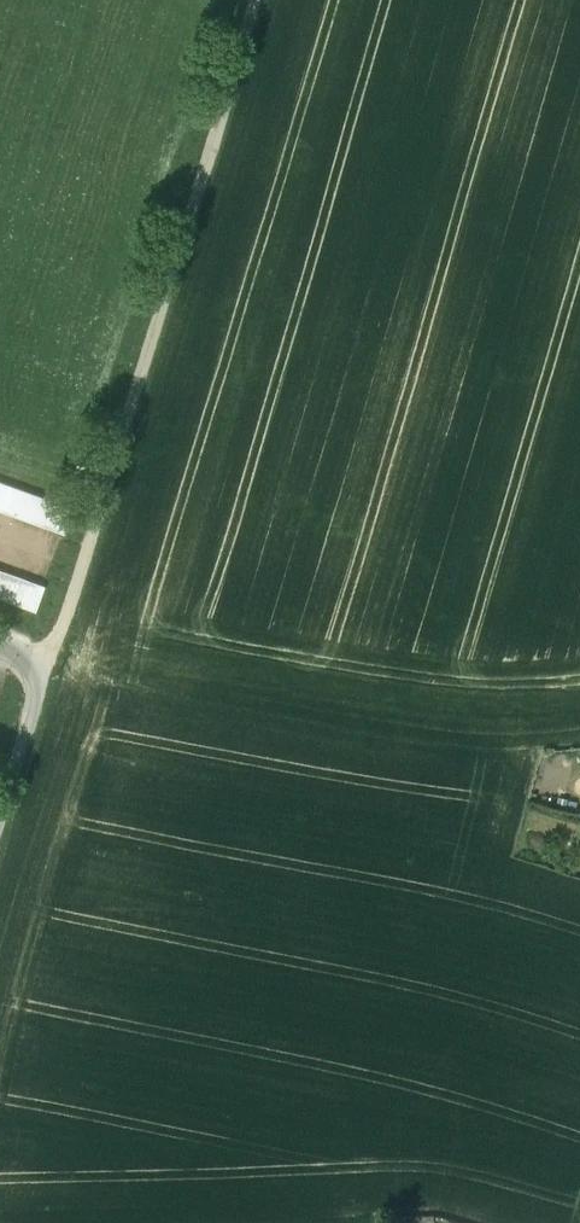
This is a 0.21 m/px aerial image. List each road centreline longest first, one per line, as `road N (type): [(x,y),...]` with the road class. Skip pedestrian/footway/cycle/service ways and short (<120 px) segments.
road 1 (track): [(45,660),(96,523),(257,0)]
road 2 (residential): [(0,821),(45,660)]

